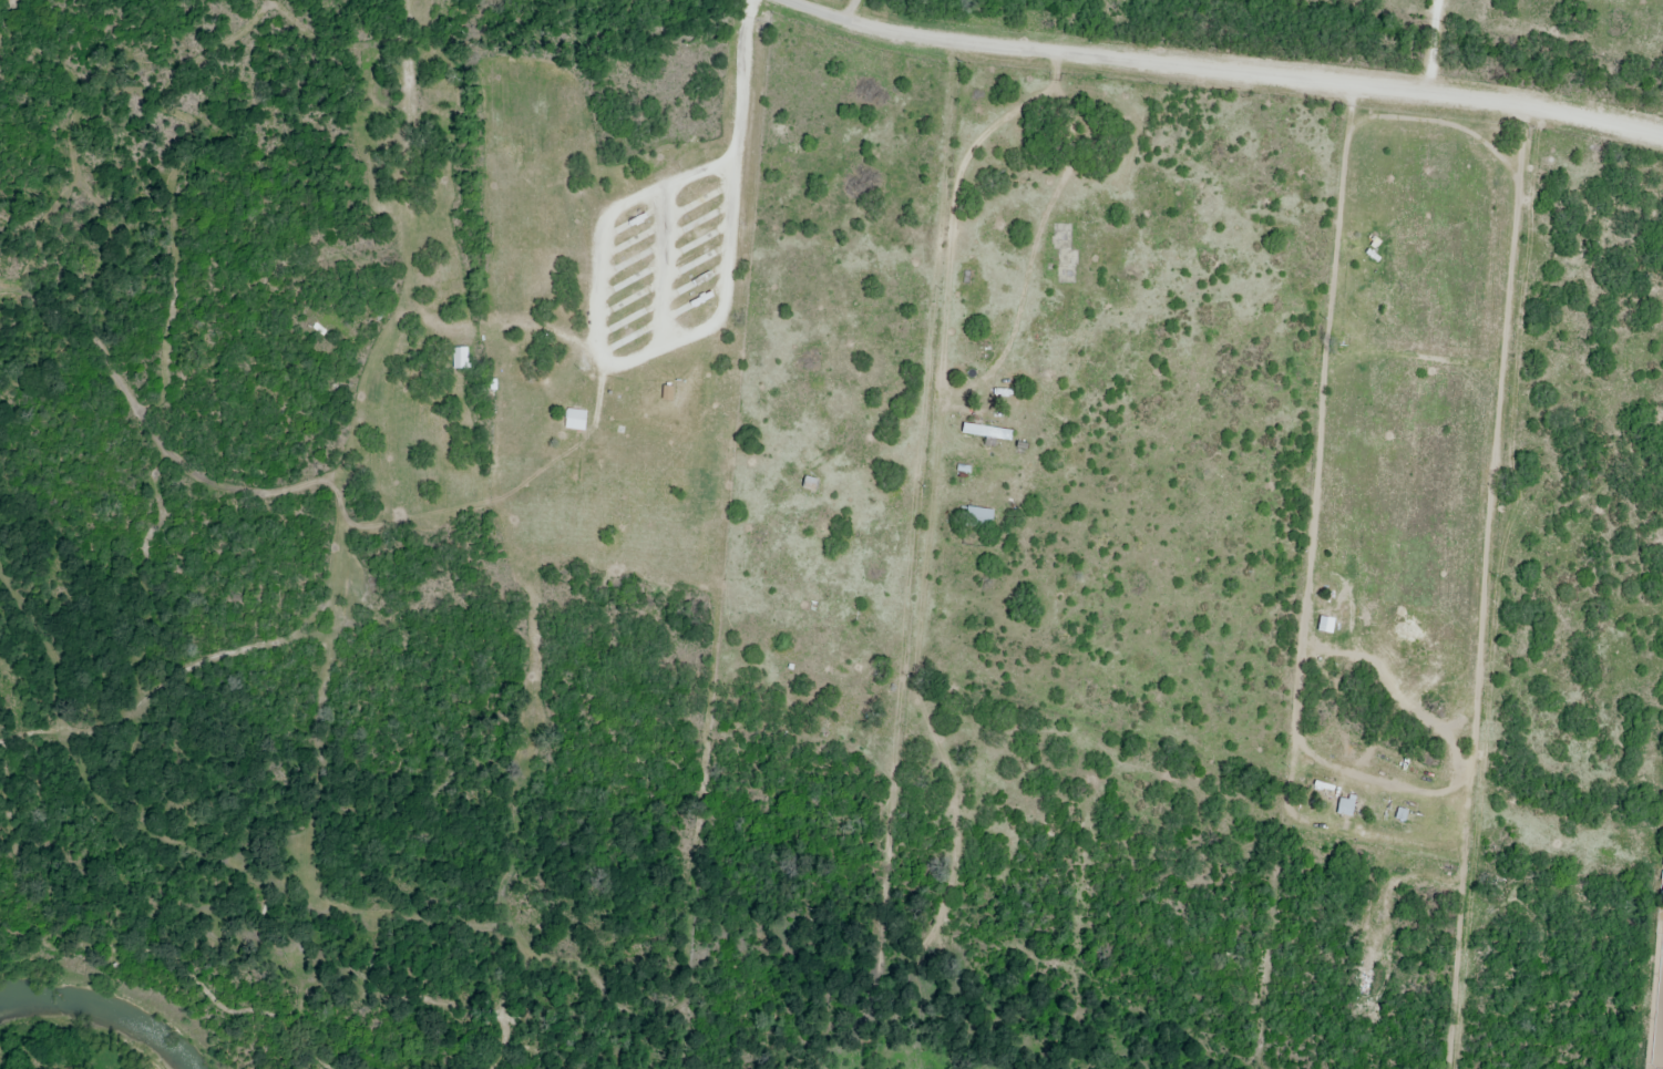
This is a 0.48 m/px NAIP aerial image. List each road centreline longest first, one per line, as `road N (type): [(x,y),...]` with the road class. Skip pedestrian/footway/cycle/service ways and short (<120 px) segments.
road 1 (residential): [(782,0),(948,42),(1485,103),(1662,137)]

